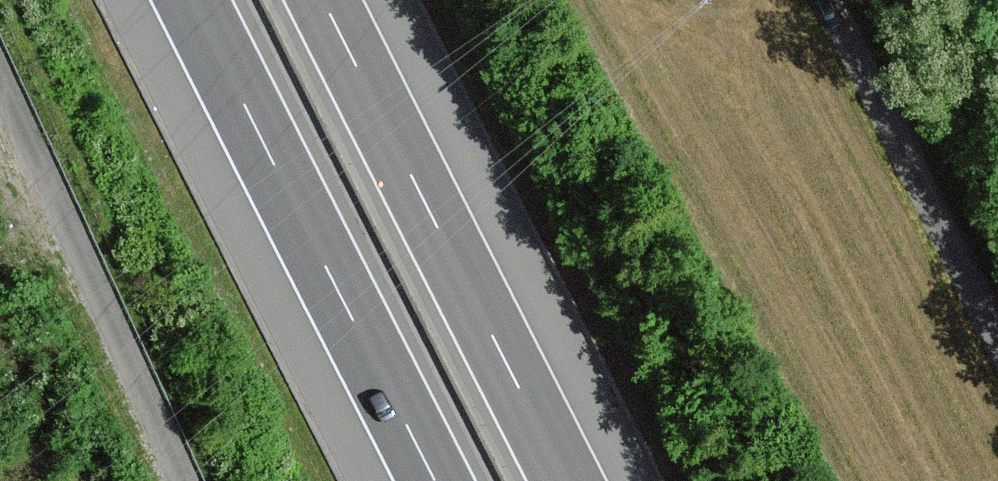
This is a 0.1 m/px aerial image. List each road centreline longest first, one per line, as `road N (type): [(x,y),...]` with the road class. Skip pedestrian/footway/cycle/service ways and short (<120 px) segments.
road 1 (motorway): [(569,480),(324,0)]
road 2 (motorway): [(192,0),(436,480)]
road 3 (unclassified): [(0,100),(175,480)]
road 4 (unclassified): [(813,0),(997,354)]

